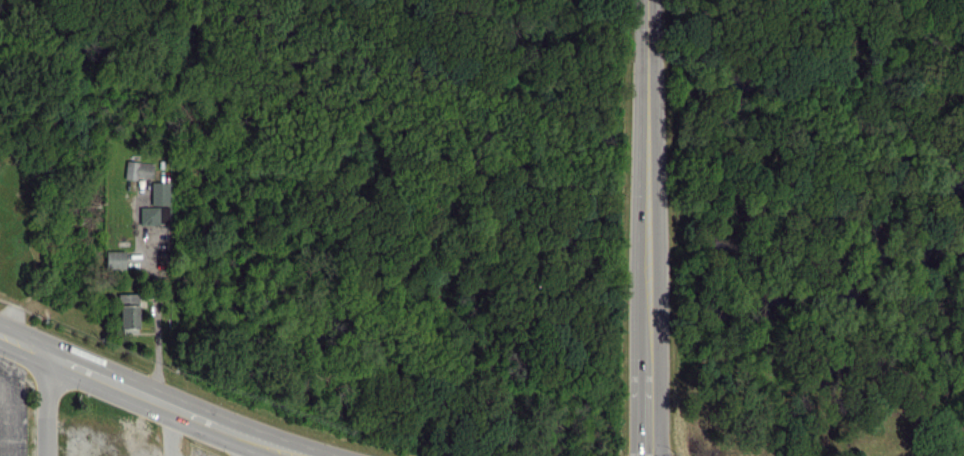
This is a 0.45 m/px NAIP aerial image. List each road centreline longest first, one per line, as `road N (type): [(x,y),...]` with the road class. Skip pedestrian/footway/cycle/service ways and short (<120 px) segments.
road 1 (tertiary): [(646,0),(646,455)]
road 2 (secondary): [(39,351),(216,422)]

